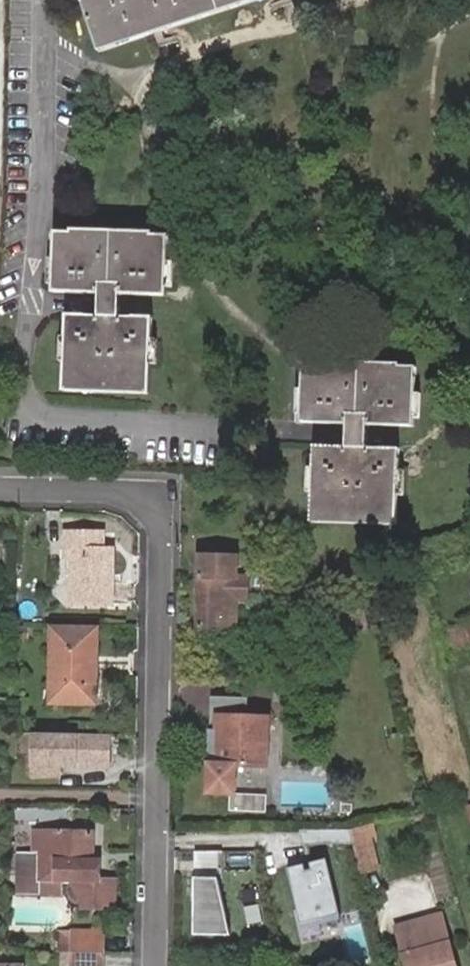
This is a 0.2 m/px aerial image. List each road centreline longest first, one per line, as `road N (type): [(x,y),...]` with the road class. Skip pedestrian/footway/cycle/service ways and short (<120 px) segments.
road 1 (residential): [(0,489),(138,495),(161,518),(155,965)]

